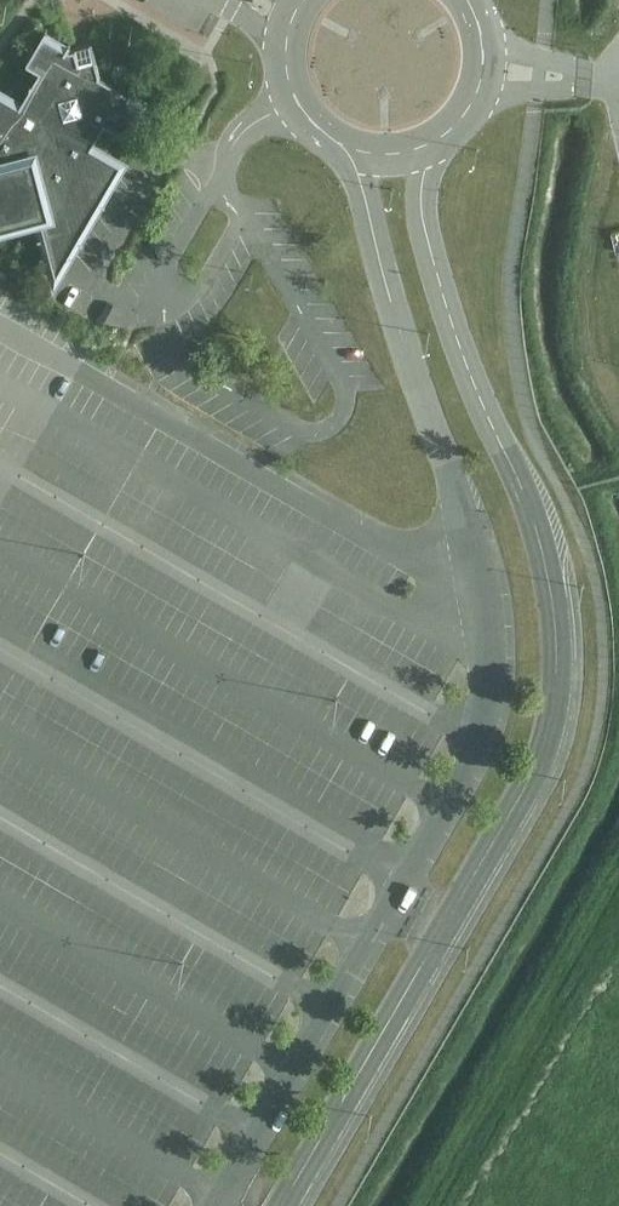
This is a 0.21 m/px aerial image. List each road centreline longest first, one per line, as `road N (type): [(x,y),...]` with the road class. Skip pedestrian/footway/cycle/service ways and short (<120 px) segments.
road 1 (unclassified): [(284,1205),(528,784),(555,696),(556,637),(542,550),(462,357),(427,243),(421,184),(443,137)]
road 2 (unclassified): [(338,142),(360,179),(385,283),(448,468),(487,627),(485,724),(446,808)]
road 3 (secondary): [(443,137),(482,84),(485,40),(469,0)]

